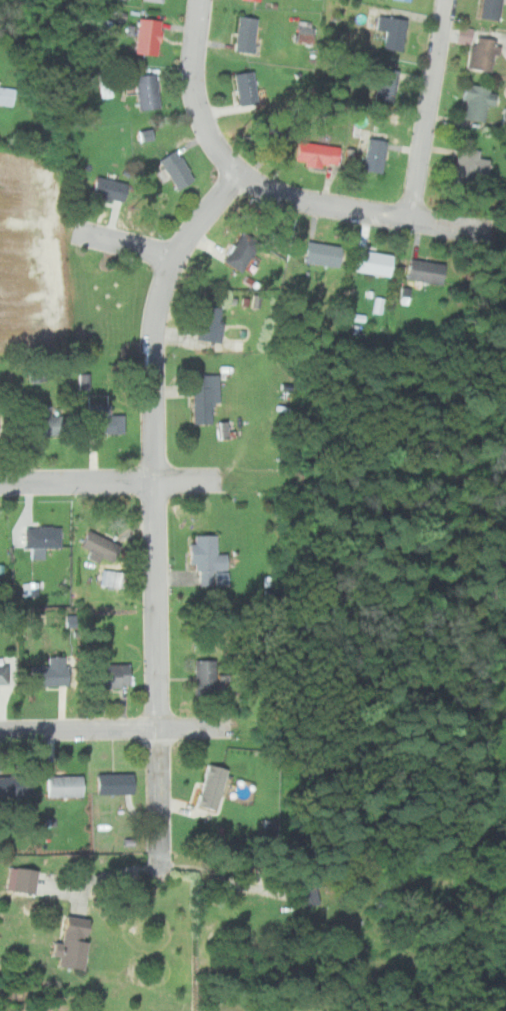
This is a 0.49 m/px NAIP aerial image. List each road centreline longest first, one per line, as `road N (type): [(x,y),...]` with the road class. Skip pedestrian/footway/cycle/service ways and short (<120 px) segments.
road 1 (residential): [(160,872),(157,313),(176,256),(240,175)]
road 2 (residential): [(484,230),(286,197),(240,175),(200,114),(193,66),(201,0)]
road 3 (residential): [(0,731),(231,727)]
road 4 (residential): [(411,220),(447,0)]
road 5 (residential): [(156,480),(0,483)]

